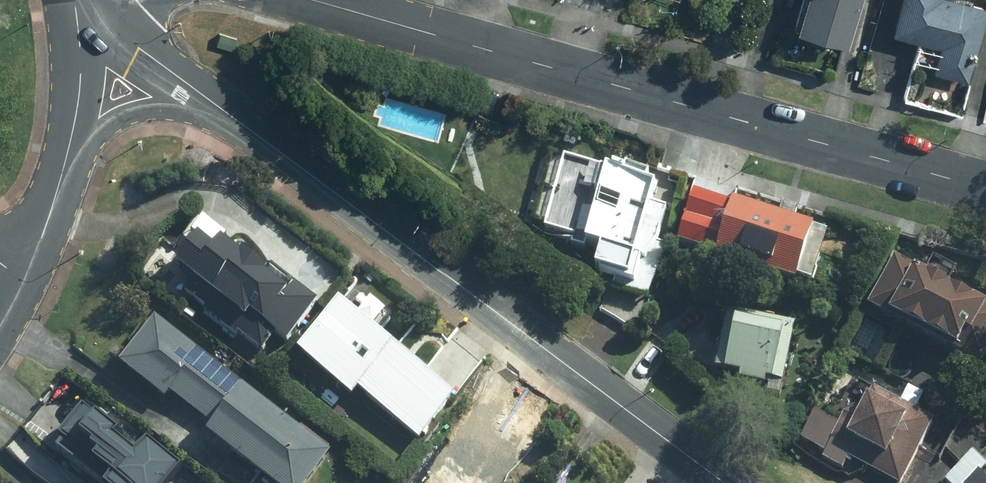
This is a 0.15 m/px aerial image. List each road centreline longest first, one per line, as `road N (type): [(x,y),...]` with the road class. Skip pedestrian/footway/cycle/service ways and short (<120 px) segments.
road 1 (tertiary): [(325,0),(985,186)]
road 2 (secondary): [(723,482),(220,106)]
road 3 (secondary): [(220,106),(137,49),(87,0)]
road 4 (secondary): [(220,106),(135,109),(69,154)]
road 5 (residential): [(69,154),(85,66),(82,0)]
road 6 (residential): [(22,281),(69,154)]

